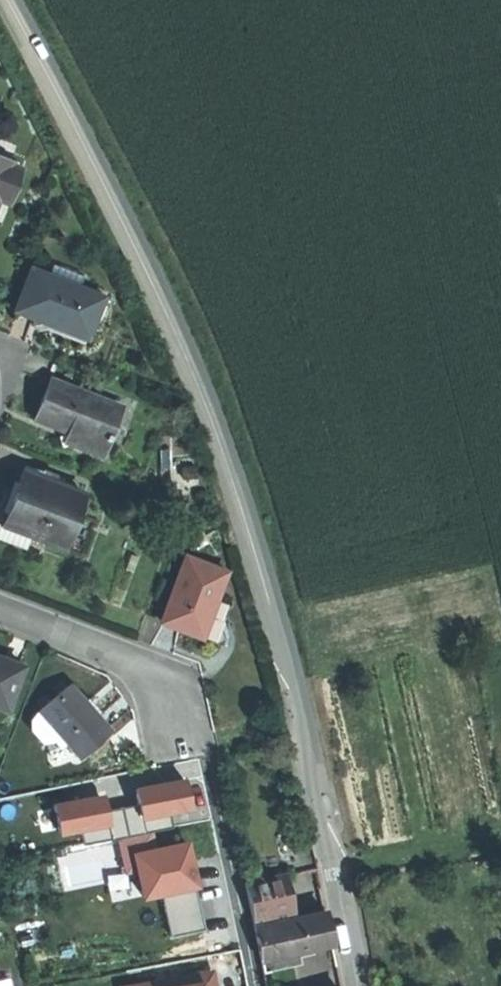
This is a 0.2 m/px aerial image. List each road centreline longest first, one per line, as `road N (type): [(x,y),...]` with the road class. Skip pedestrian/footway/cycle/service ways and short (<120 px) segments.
road 1 (tertiary): [(9,0),(172,323),(221,443),(298,709),(358,985)]
road 2 (residential): [(0,612),(130,663),(178,712)]

